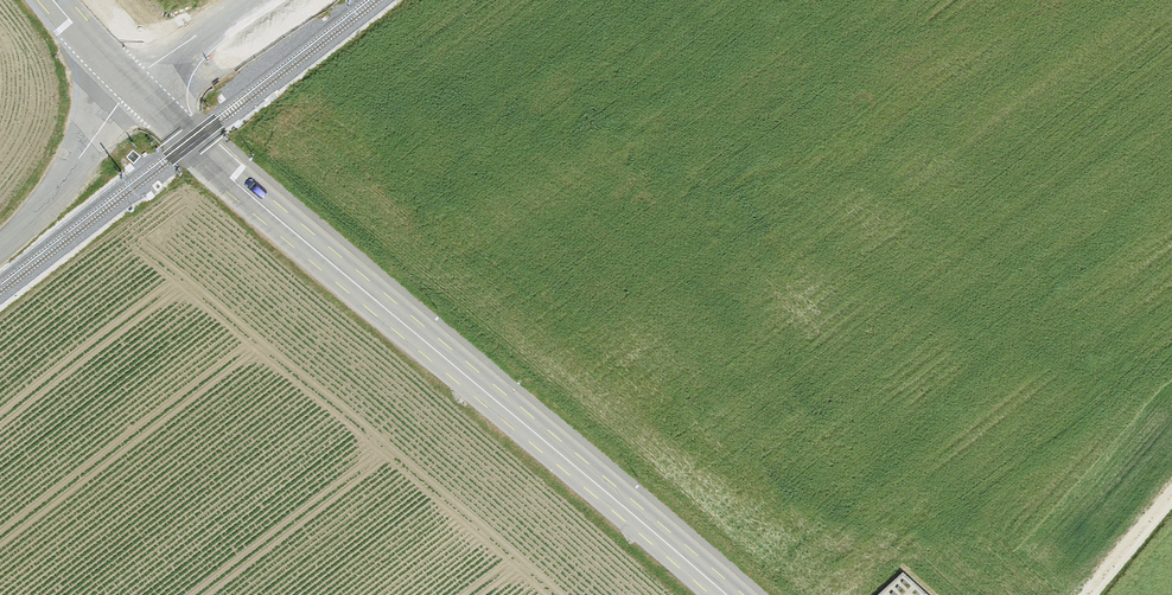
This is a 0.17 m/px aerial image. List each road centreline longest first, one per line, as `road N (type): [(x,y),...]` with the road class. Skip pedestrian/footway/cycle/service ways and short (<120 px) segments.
road 1 (secondary): [(731,594),(213,159),(133,79)]
road 2 (unclassified): [(0,249),(75,166),(133,79)]
road 3 (tertiary): [(133,79),(250,0)]
road 4 (track): [(1086,594),(1171,492)]

